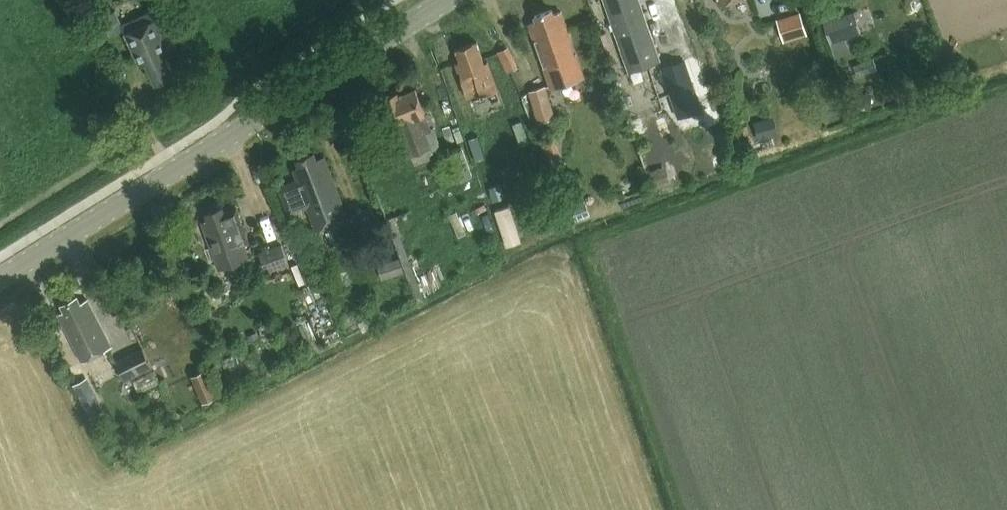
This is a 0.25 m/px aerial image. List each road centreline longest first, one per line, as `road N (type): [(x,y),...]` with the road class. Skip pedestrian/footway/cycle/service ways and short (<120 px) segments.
road 1 (tertiary): [(0,278),(452,0)]

